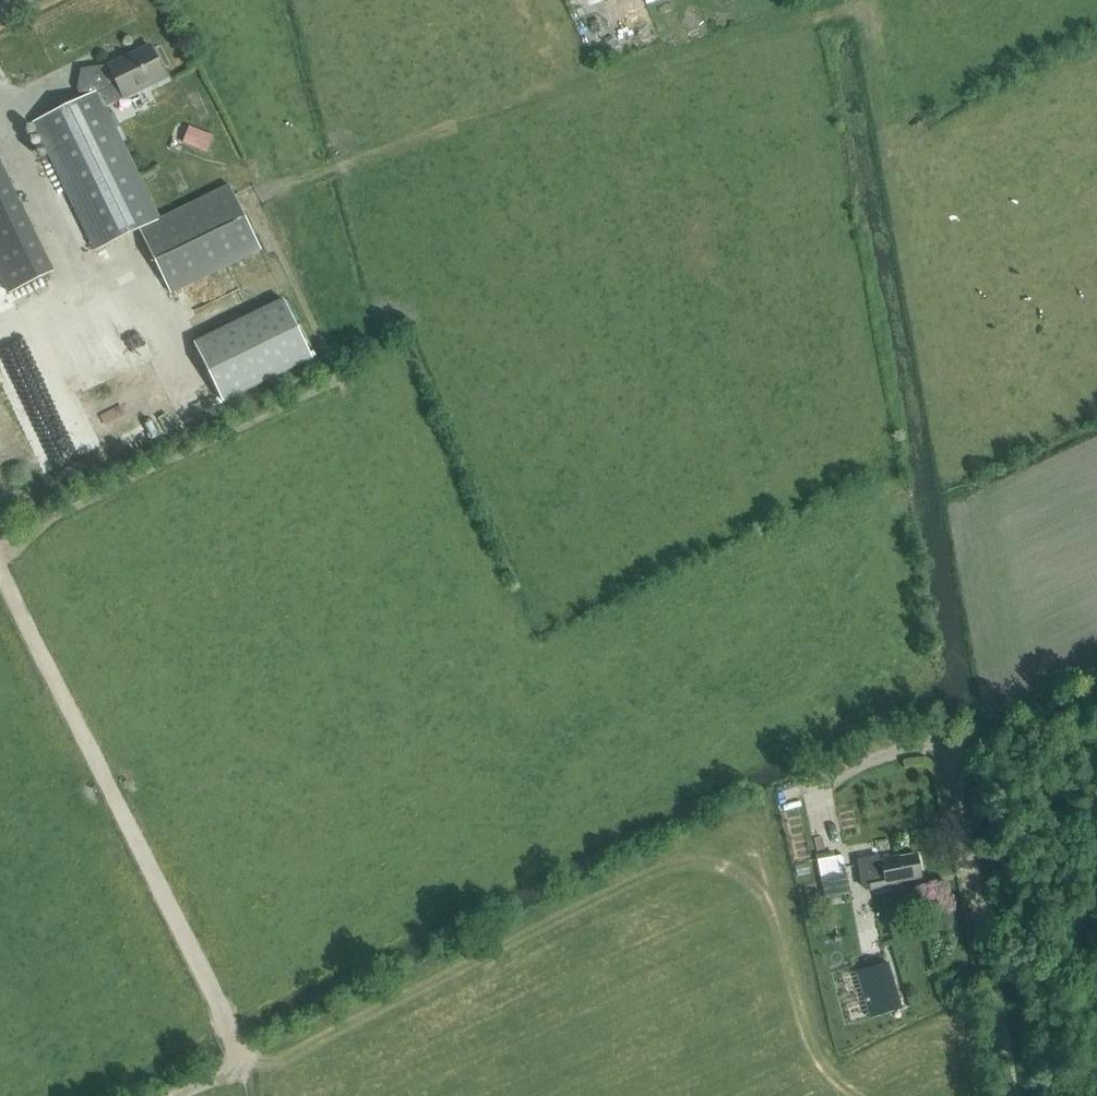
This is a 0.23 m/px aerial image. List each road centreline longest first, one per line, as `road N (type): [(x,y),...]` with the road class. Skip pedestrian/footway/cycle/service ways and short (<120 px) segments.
road 1 (unclassified): [(1014,1095),(956,778),(974,754),(1096,697)]

